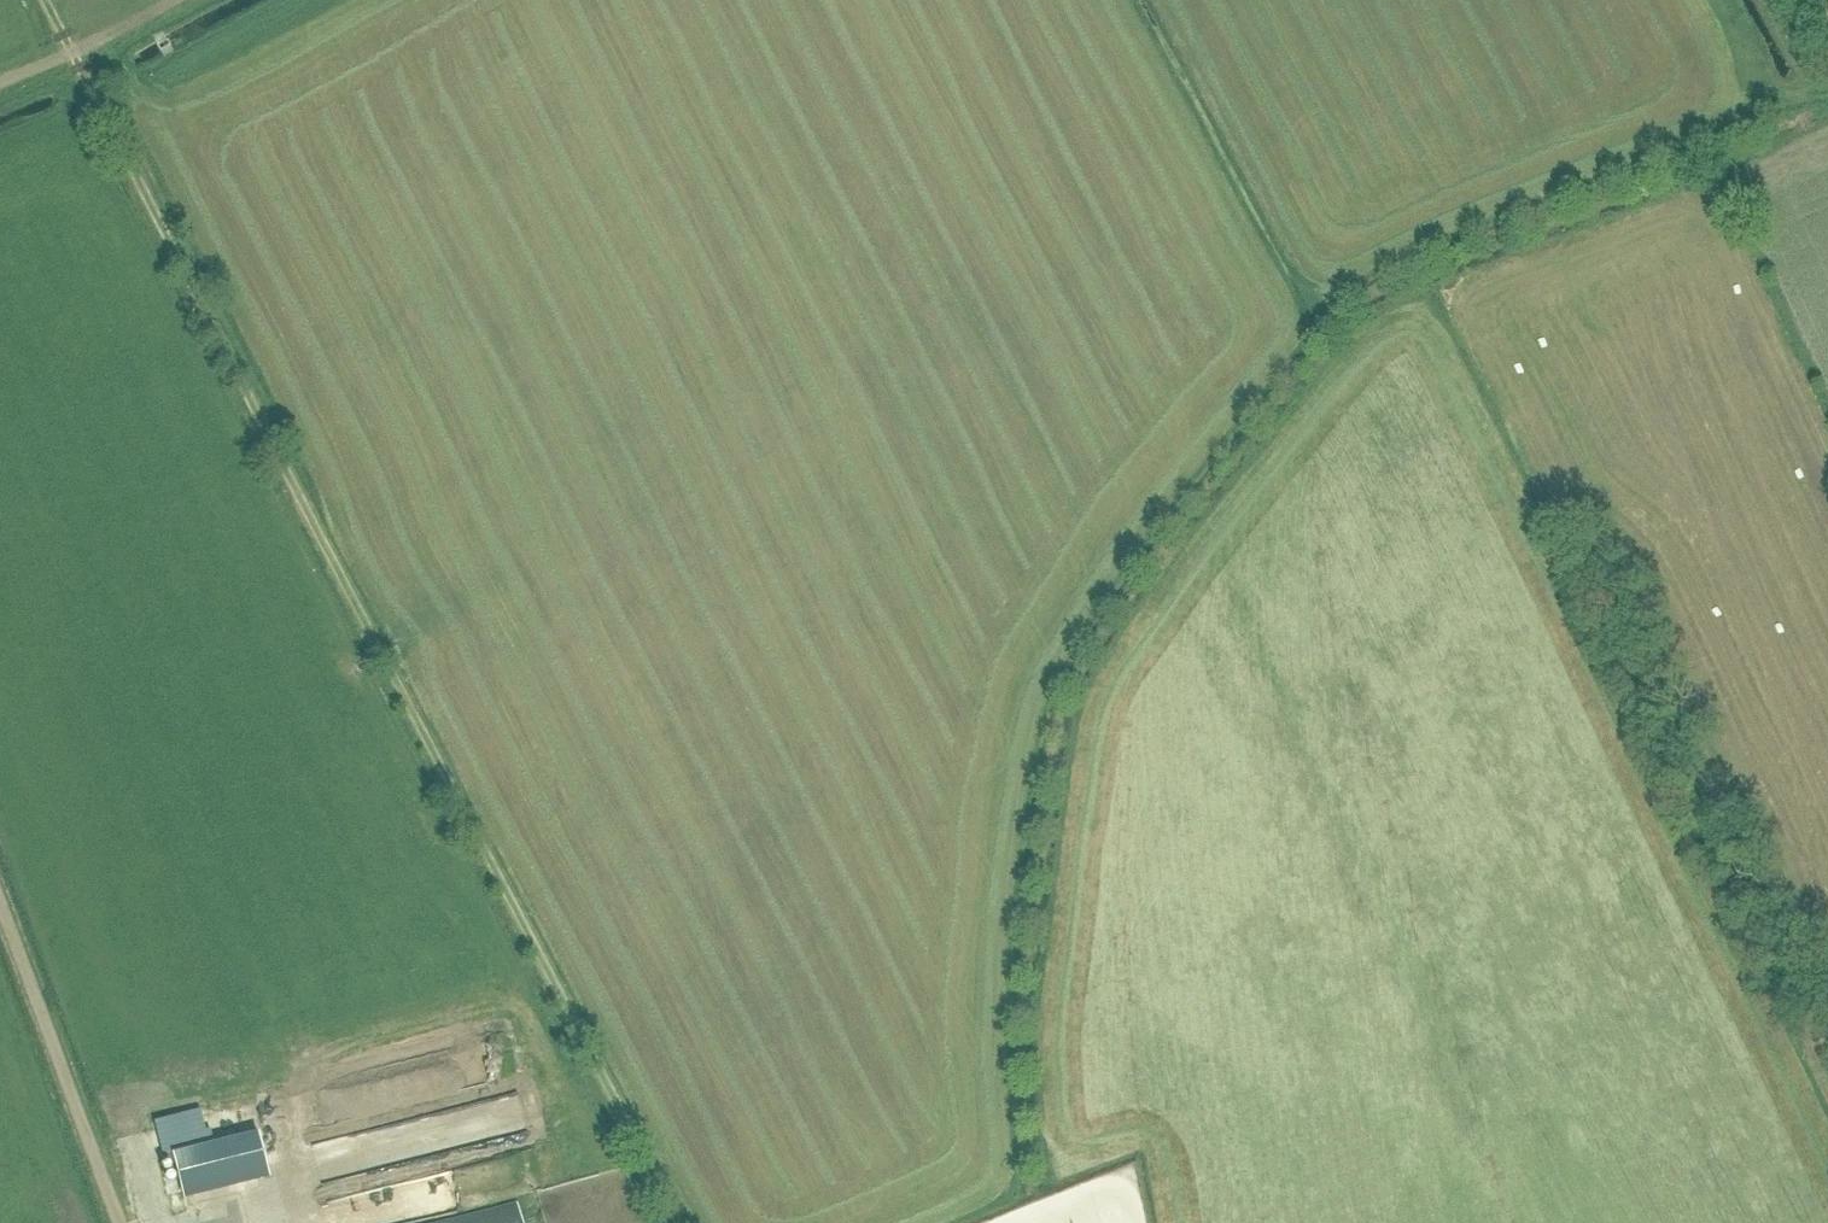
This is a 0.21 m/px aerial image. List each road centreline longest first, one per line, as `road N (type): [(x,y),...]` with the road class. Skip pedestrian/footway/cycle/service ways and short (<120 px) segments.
road 1 (track): [(672,1222),(41,0)]
road 2 (track): [(0,906),(119,1222)]
road 3 (track): [(184,0),(0,85)]

